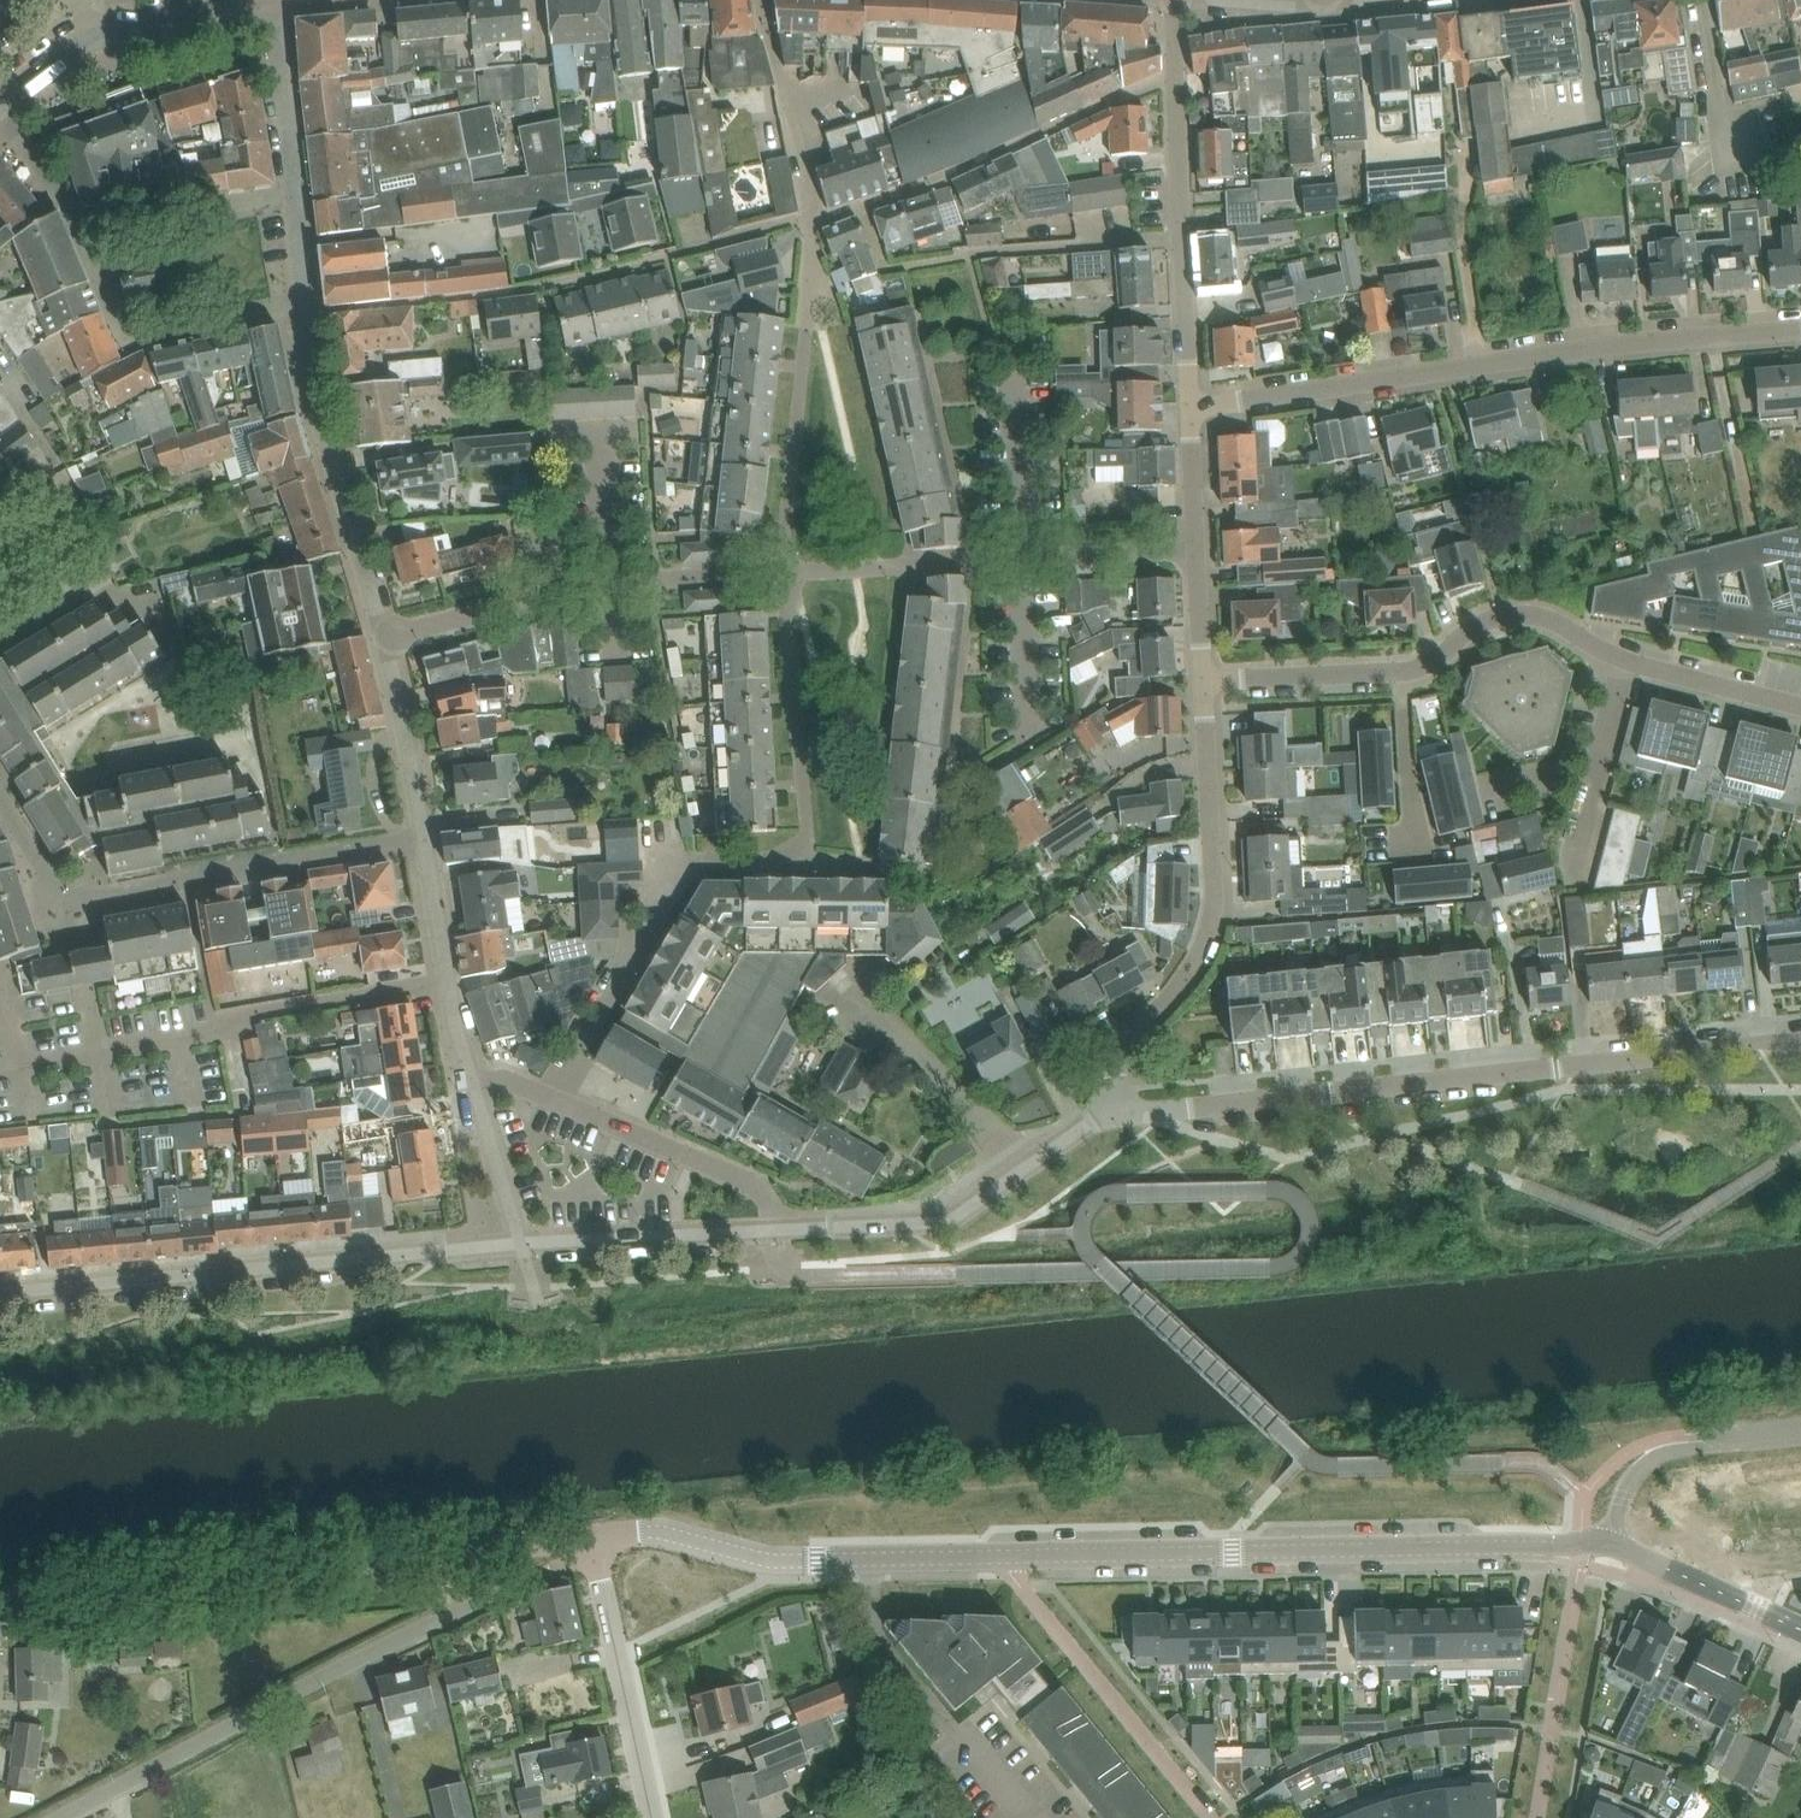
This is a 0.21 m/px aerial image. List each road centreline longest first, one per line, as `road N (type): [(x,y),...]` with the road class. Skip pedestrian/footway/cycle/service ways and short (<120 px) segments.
road 1 (tertiary): [(594,1540),(663,1533),(773,1562),(1581,1547)]
road 2 (residential): [(1122,1114),(1800,1039)]
road 3 (residential): [(1191,407),(1677,334),(1800,326)]
road 4 (unclassified): [(58,1817),(436,1620),(476,1592),(506,1549)]
road 5 (unclassified): [(0,1293),(519,1242)]
road 6 (unclassified): [(506,1549),(0,1601)]
road 7 (residential): [(422,836),(78,903),(57,896),(0,797)]
road 8 (residential): [(1203,679),(1216,915),(1202,954),(1119,1044),(1122,1114)]
road 9 (residential): [(769,1230),(944,1223),(1094,1117),(1122,1114)]
road 10 (residential): [(385,637),(611,582),(743,574)]
road 11 (residential): [(385,637),(316,404),(304,306)]
road 12 (residential): [(78,233),(129,334),(304,306)]
road 13 (tertiary): [(652,1817),(594,1540)]
road 14 (residential): [(552,1097),(684,868),(699,861)]
road 15 (residential): [(769,1230),(764,1200),(747,1178),(552,1097)]
road 16 (unclassified): [(1800,1432),(1681,1448),(1641,1465),(1621,1502),(1611,1549)]
road 17 (residential): [(1626,660),(1530,613),(1475,626),(1435,659),(1401,669)]
road 18 (unclassified): [(519,1242),(769,1230)]
road 19 (residential): [(472,1080),(422,836)]
road 20 (residential): [(1177,0),(1182,237)]
road 21 (residential): [(1568,882),(1626,660)]
road 22 (residential): [(760,0),(816,222)]
road 23 (residential): [(78,233),(294,191)]
road 24 (residential): [(1023,560),(1014,355)]
road 25 (residential): [(422,836),(385,637)]
road 26 (residential): [(1401,669),(1203,679)]
road 27 (residential): [(1401,669),(1415,866)]
road 28 (residential): [(294,191),(272,0)]
road 29 (residential): [(1026,744),(1023,560)]
road 30 (residential): [(1800,705),(1626,660)]
road 31 (residential): [(1023,560),(1196,548)]
road 32 (residential): [(1182,237),(1191,407)]
road 33 (residential): [(519,1242),(472,1080)]
road 34 (residential): [(91,35),(241,0)]
road 35 (residential): [(1191,407),(1196,548)]
road 36 (residential): [(0,125),(78,233)]
road 37 (residential): [(1196,548),(1203,679)]

